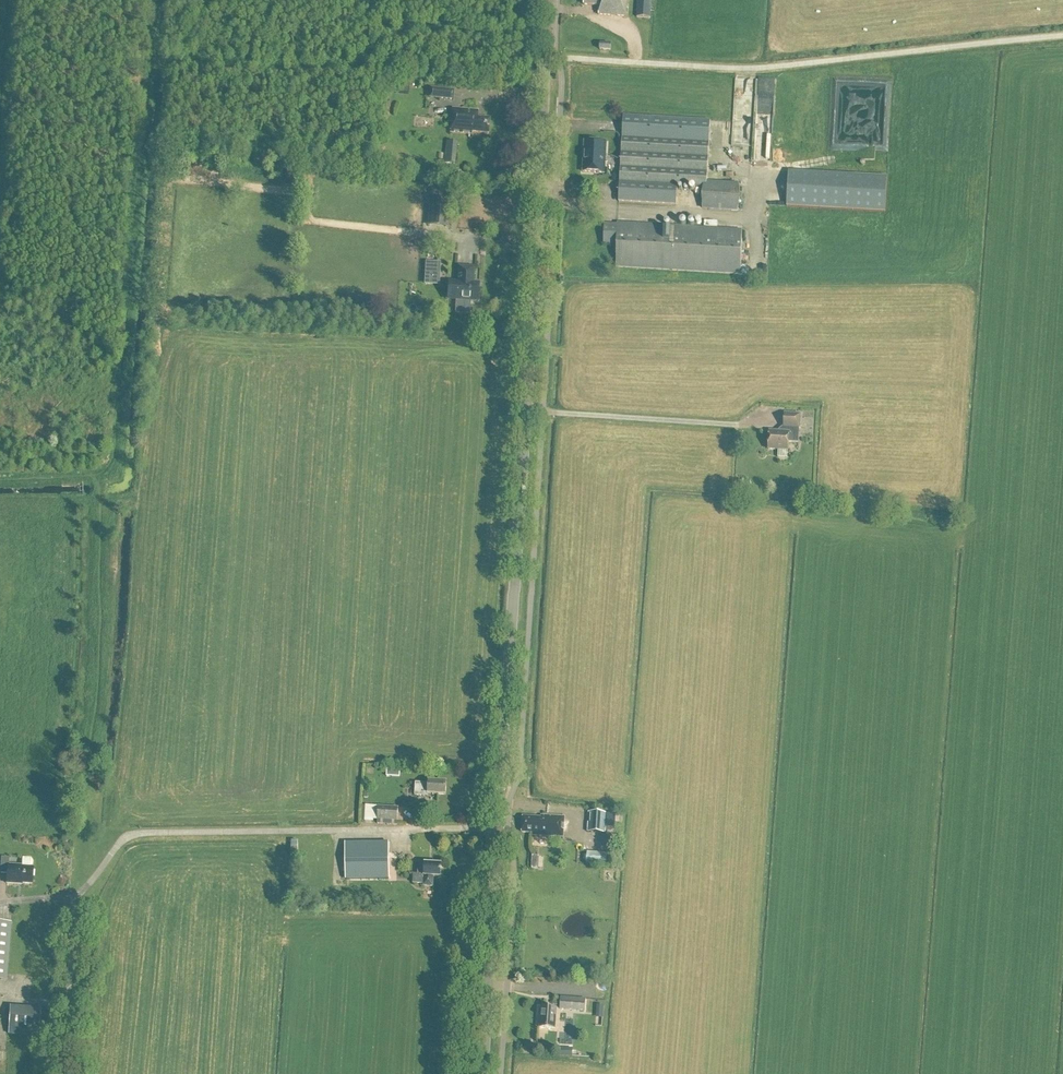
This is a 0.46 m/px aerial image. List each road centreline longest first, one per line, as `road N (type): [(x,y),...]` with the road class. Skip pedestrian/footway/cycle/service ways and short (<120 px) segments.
road 1 (tertiary): [(499,828),(548,0)]
road 2 (unclassified): [(62,1073),(75,902),(130,835),(499,828)]
road 3 (tertiary): [(480,1073),(499,828)]

